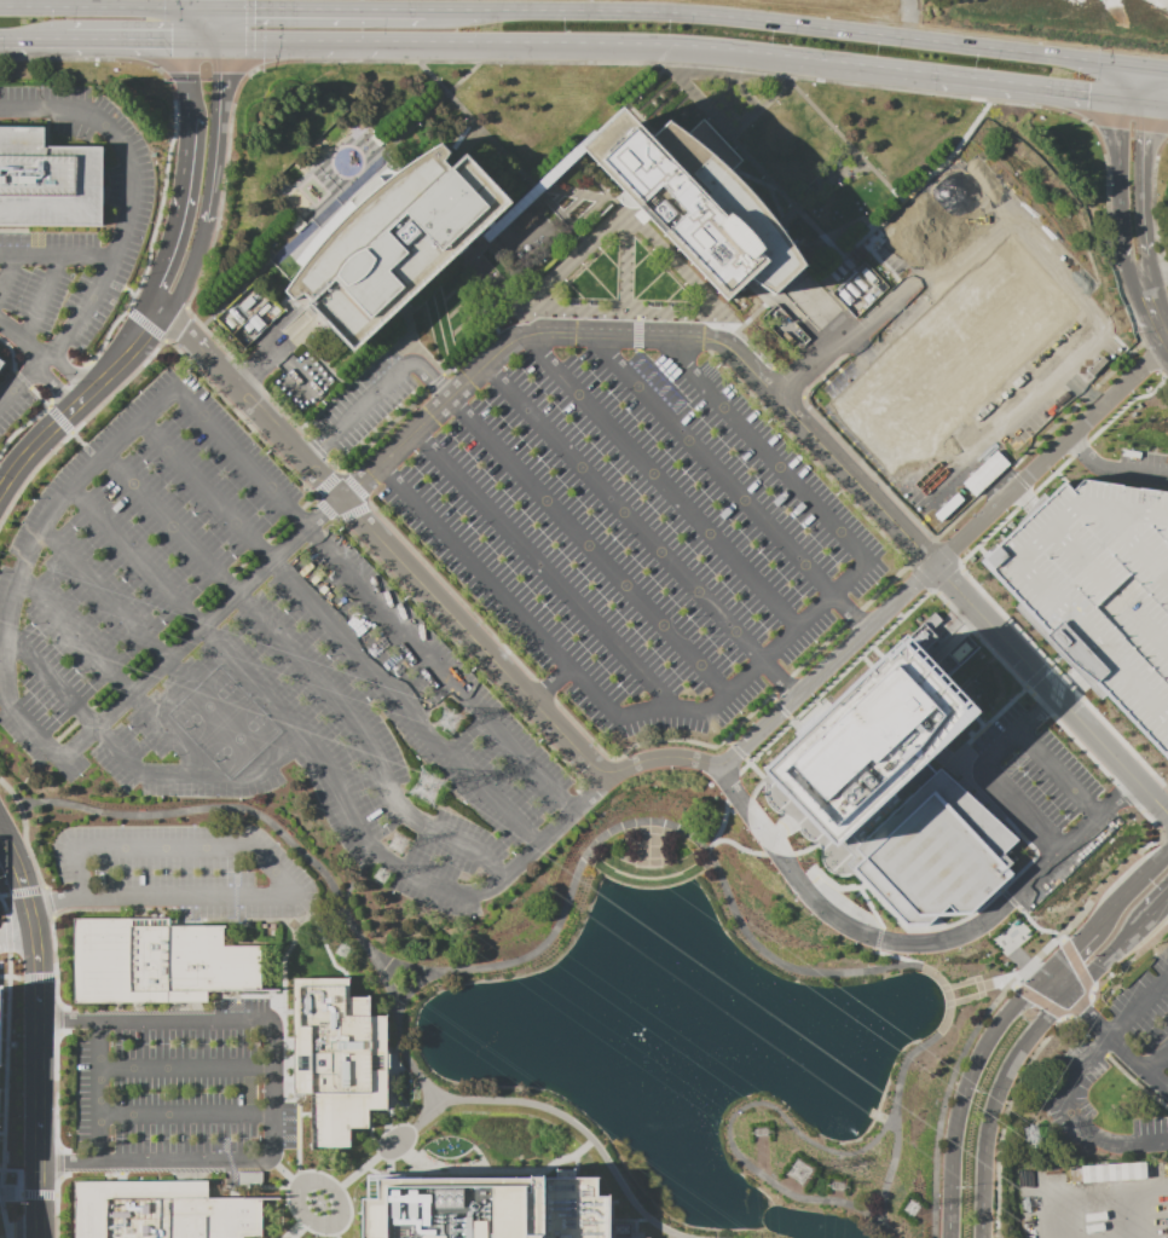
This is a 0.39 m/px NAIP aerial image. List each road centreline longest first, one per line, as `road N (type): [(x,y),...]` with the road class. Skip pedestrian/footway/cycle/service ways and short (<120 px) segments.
road 1 (primary): [(1167,71),(698,17),(426,11)]
road 2 (residential): [(727,768),(669,758),(607,781),(343,501)]
road 3 (primary): [(378,42),(606,42),(792,57)]
road 4 (tertiary): [(0,829),(39,949),(42,1237)]
road 5 (residential): [(1167,813),(936,567)]
road 6 (primary): [(792,57),(1122,97)]
road 7 (residential): [(936,567),(1167,347)]
road 8 (secondary): [(1048,973),(996,1032),(964,1098),(950,1237)]
road 9 (residential): [(936,567),(727,768)]
road 10 (secondary): [(982,1237),(994,1109),(1023,1051),(1071,997)]
road 11 (residential): [(343,501),(161,310)]
road 12 (primary): [(426,11),(210,10)]
road 13 (primary): [(210,10),(0,7)]
road 14 (tertiary): [(203,226),(220,42)]
road 15 (residential): [(1139,278),(1150,258),(1149,100)]
road 16 (tertiary): [(184,42),(179,212)]
road 17 (residential): [(1122,97),(1126,242)]

